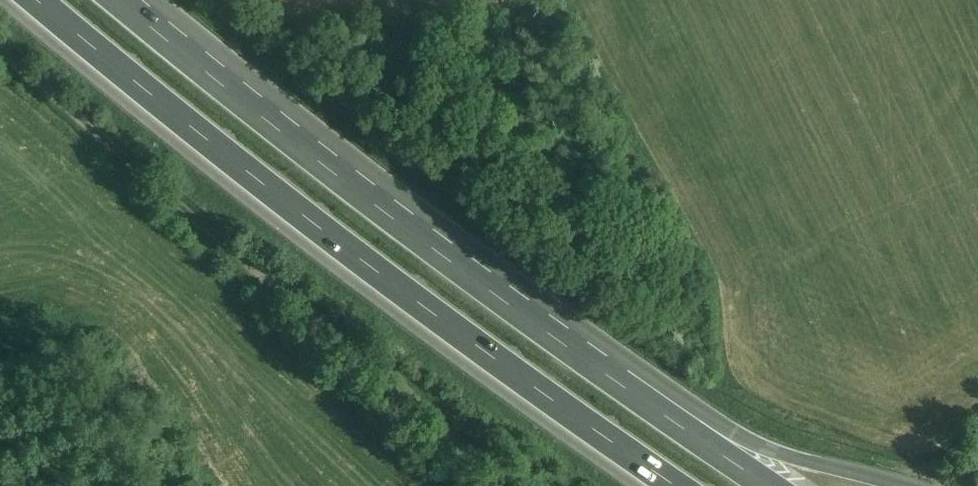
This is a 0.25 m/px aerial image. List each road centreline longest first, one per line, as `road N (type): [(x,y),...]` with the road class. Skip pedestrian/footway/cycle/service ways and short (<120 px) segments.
road 1 (motorway): [(21,0),(662,485)]
road 2 (track): [(495,485),(329,325),(0,52)]
road 3 (motorway): [(619,387),(212,85),(112,0)]
road 4 (motorway): [(824,466),(619,387)]
road 5 (motorway): [(769,485),(619,387)]

